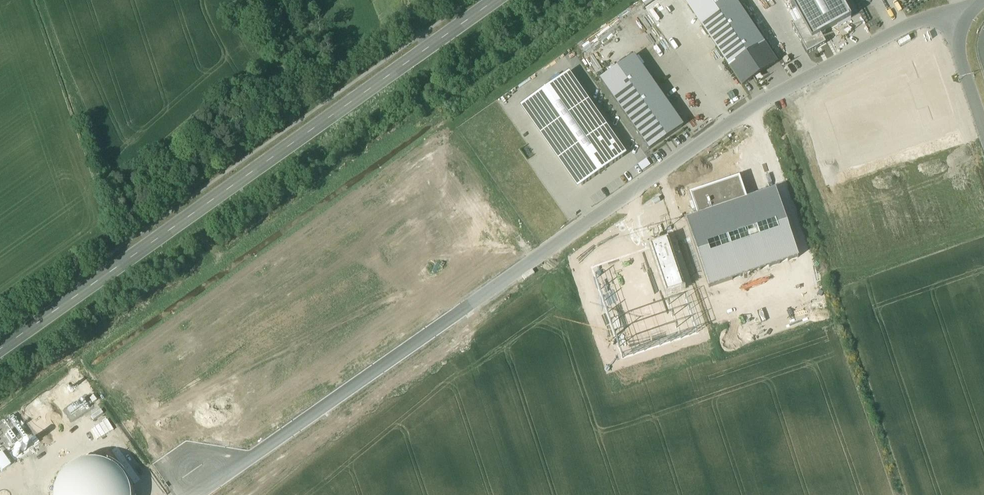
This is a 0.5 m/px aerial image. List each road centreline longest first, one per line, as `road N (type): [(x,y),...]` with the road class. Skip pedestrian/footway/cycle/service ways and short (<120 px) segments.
road 1 (residential): [(967,15),(917,21),(757,102),(245,461),(187,473)]
road 2 (secondary): [(0,350),(496,0)]

